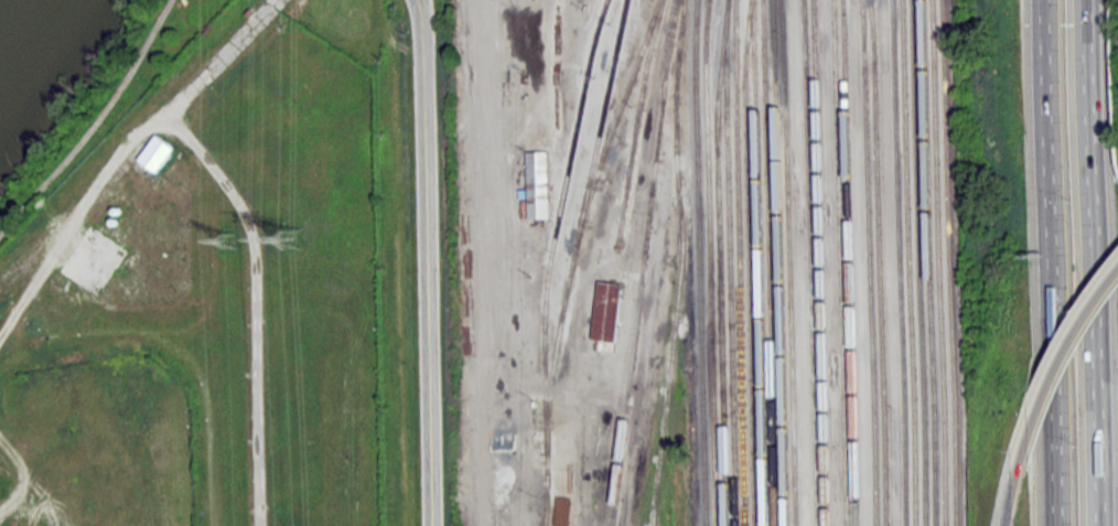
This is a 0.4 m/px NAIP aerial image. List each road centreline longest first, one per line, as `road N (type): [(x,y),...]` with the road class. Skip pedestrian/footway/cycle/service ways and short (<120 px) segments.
road 1 (tertiary): [(431,525),(418,0)]
road 2 (motorway): [(1044,0),(1055,525)]
road 3 (motorway): [(1097,525),(1086,0)]
road 4 (motorway): [(1117,267),(1071,337),(1021,459)]

